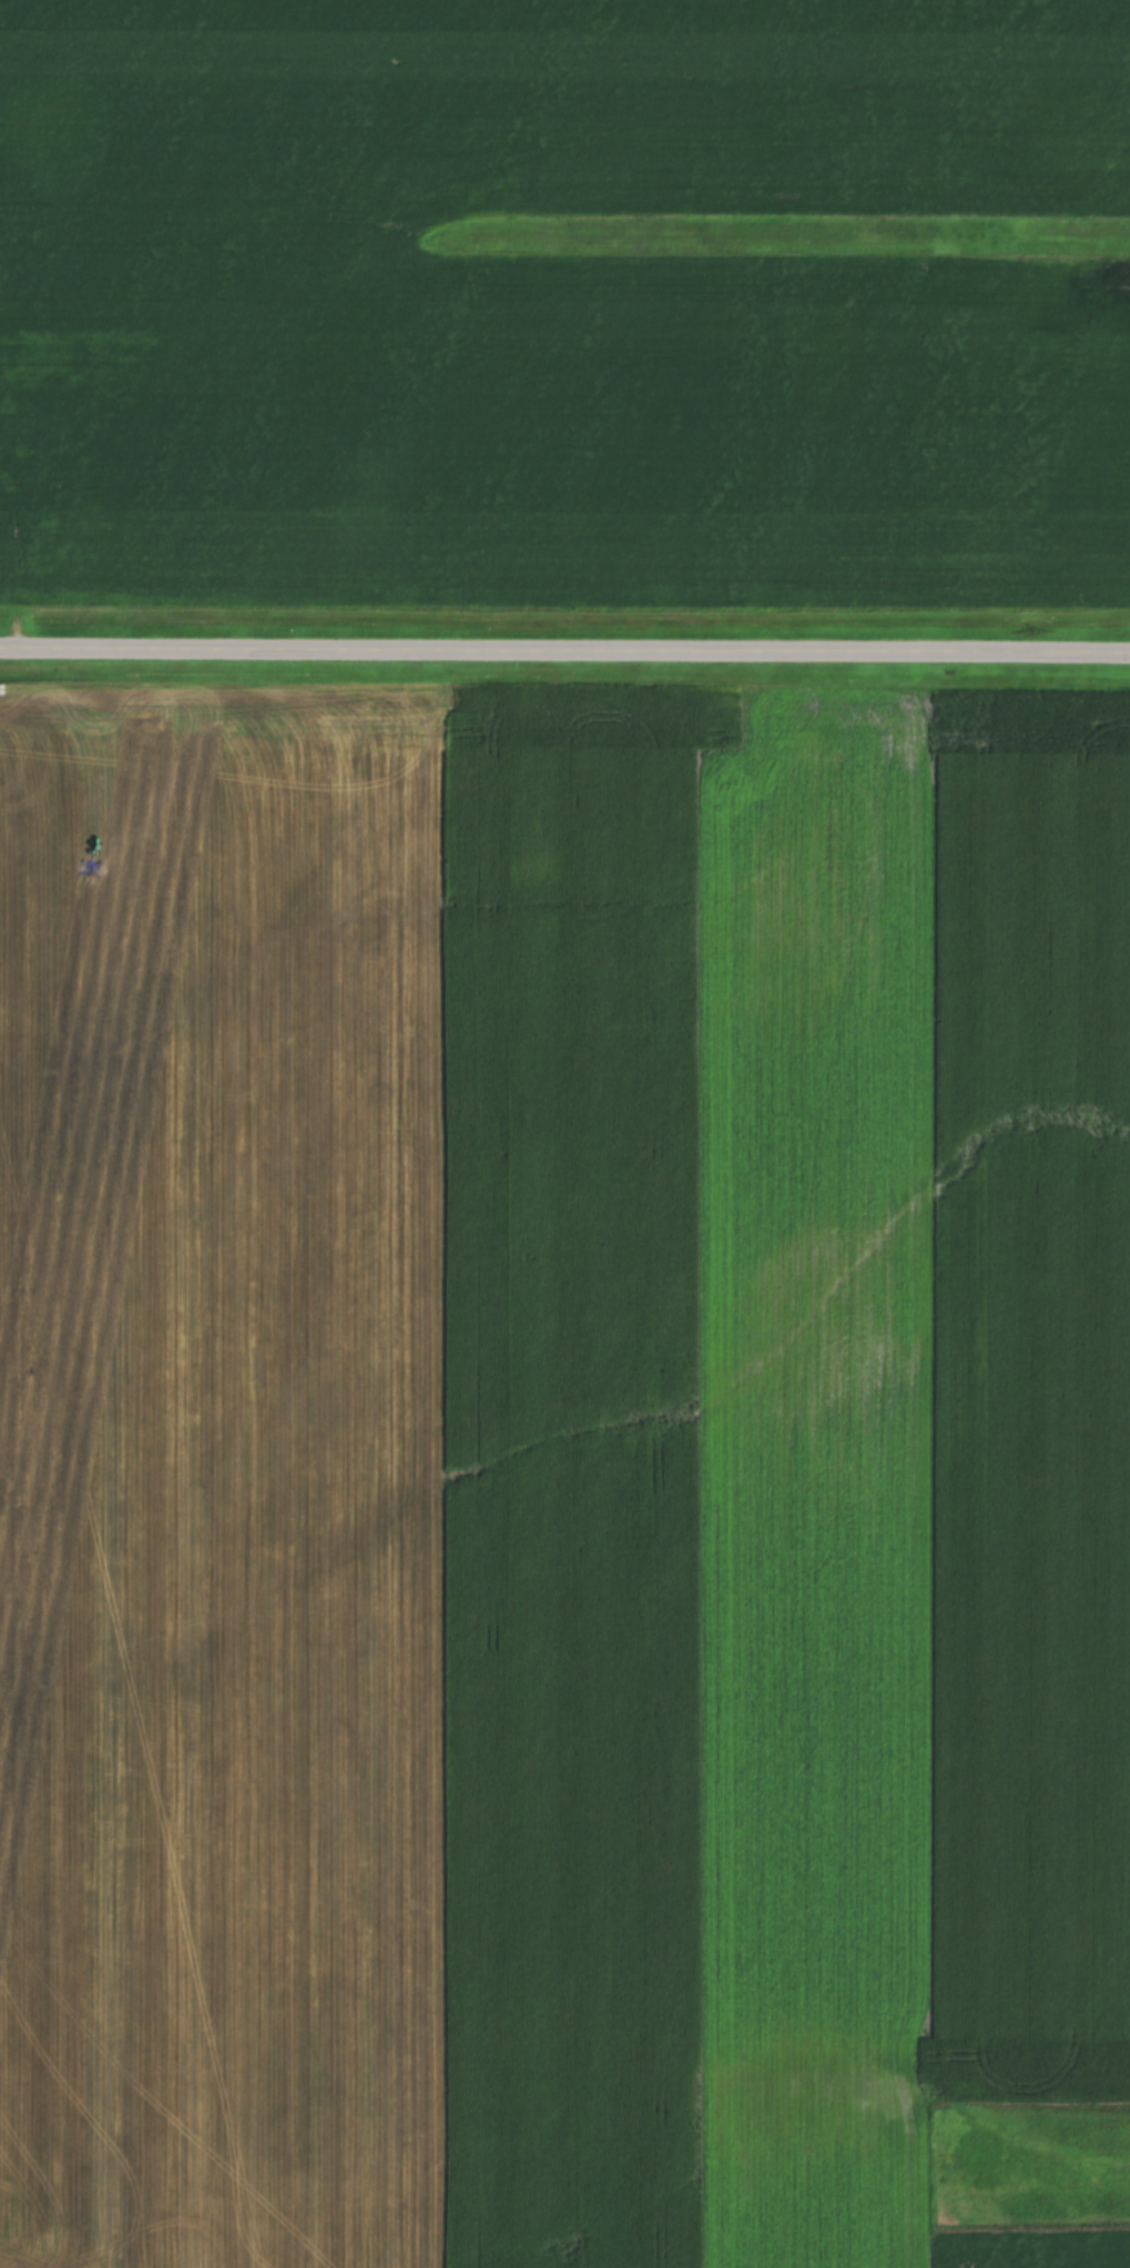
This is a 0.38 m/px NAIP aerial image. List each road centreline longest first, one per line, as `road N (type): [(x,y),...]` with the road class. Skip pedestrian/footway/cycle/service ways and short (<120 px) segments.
road 1 (residential): [(1129,650),(0,646)]

